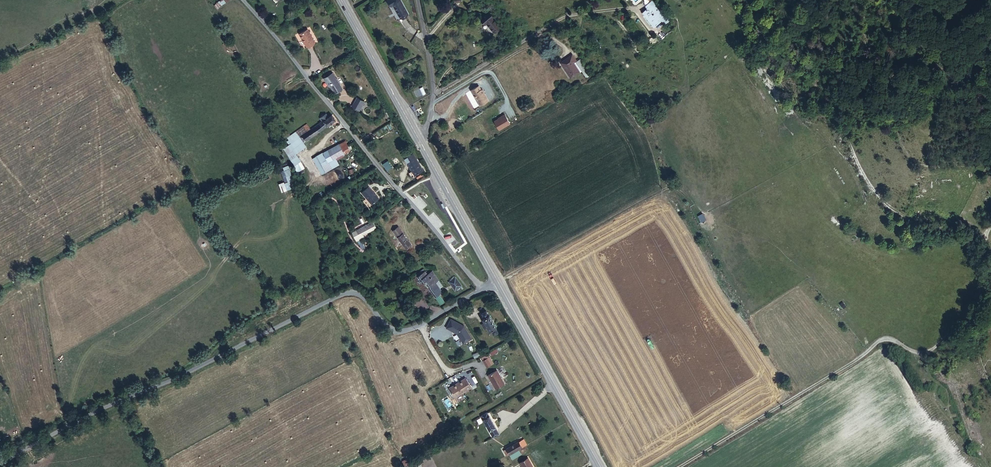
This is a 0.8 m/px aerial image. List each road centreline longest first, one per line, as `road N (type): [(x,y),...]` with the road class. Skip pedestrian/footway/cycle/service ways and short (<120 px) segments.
road 1 (unclassified): [(0,462),(335,296),(353,293),(384,327),(400,332),(484,290)]
road 2 (track): [(685,466),(883,340),(919,354),(939,346),(975,299),(990,232)]
road 3 (unclassified): [(484,290),(242,0)]
road 4 (track): [(990,233),(931,229),(889,207),(860,177),(833,105),(840,0)]
road 5 (primary): [(604,466),(498,281)]
road 6 (primary): [(498,281),(419,139)]
road 7 (primary): [(419,139),(342,0)]
road 8 (unclassified): [(418,0),(436,92),(419,139)]

